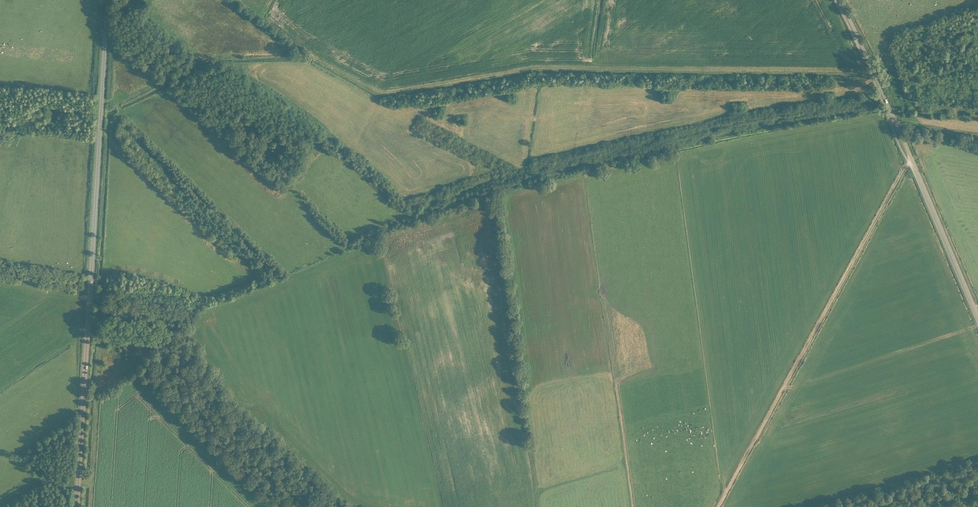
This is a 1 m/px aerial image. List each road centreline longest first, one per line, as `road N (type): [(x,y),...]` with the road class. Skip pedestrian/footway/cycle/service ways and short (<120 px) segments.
road 1 (tertiary): [(77,506),(108,0)]
road 2 (track): [(909,163),(718,506)]
road 3 (unclassified): [(977,315),(839,0)]
road 4 (track): [(616,379),(633,506)]

